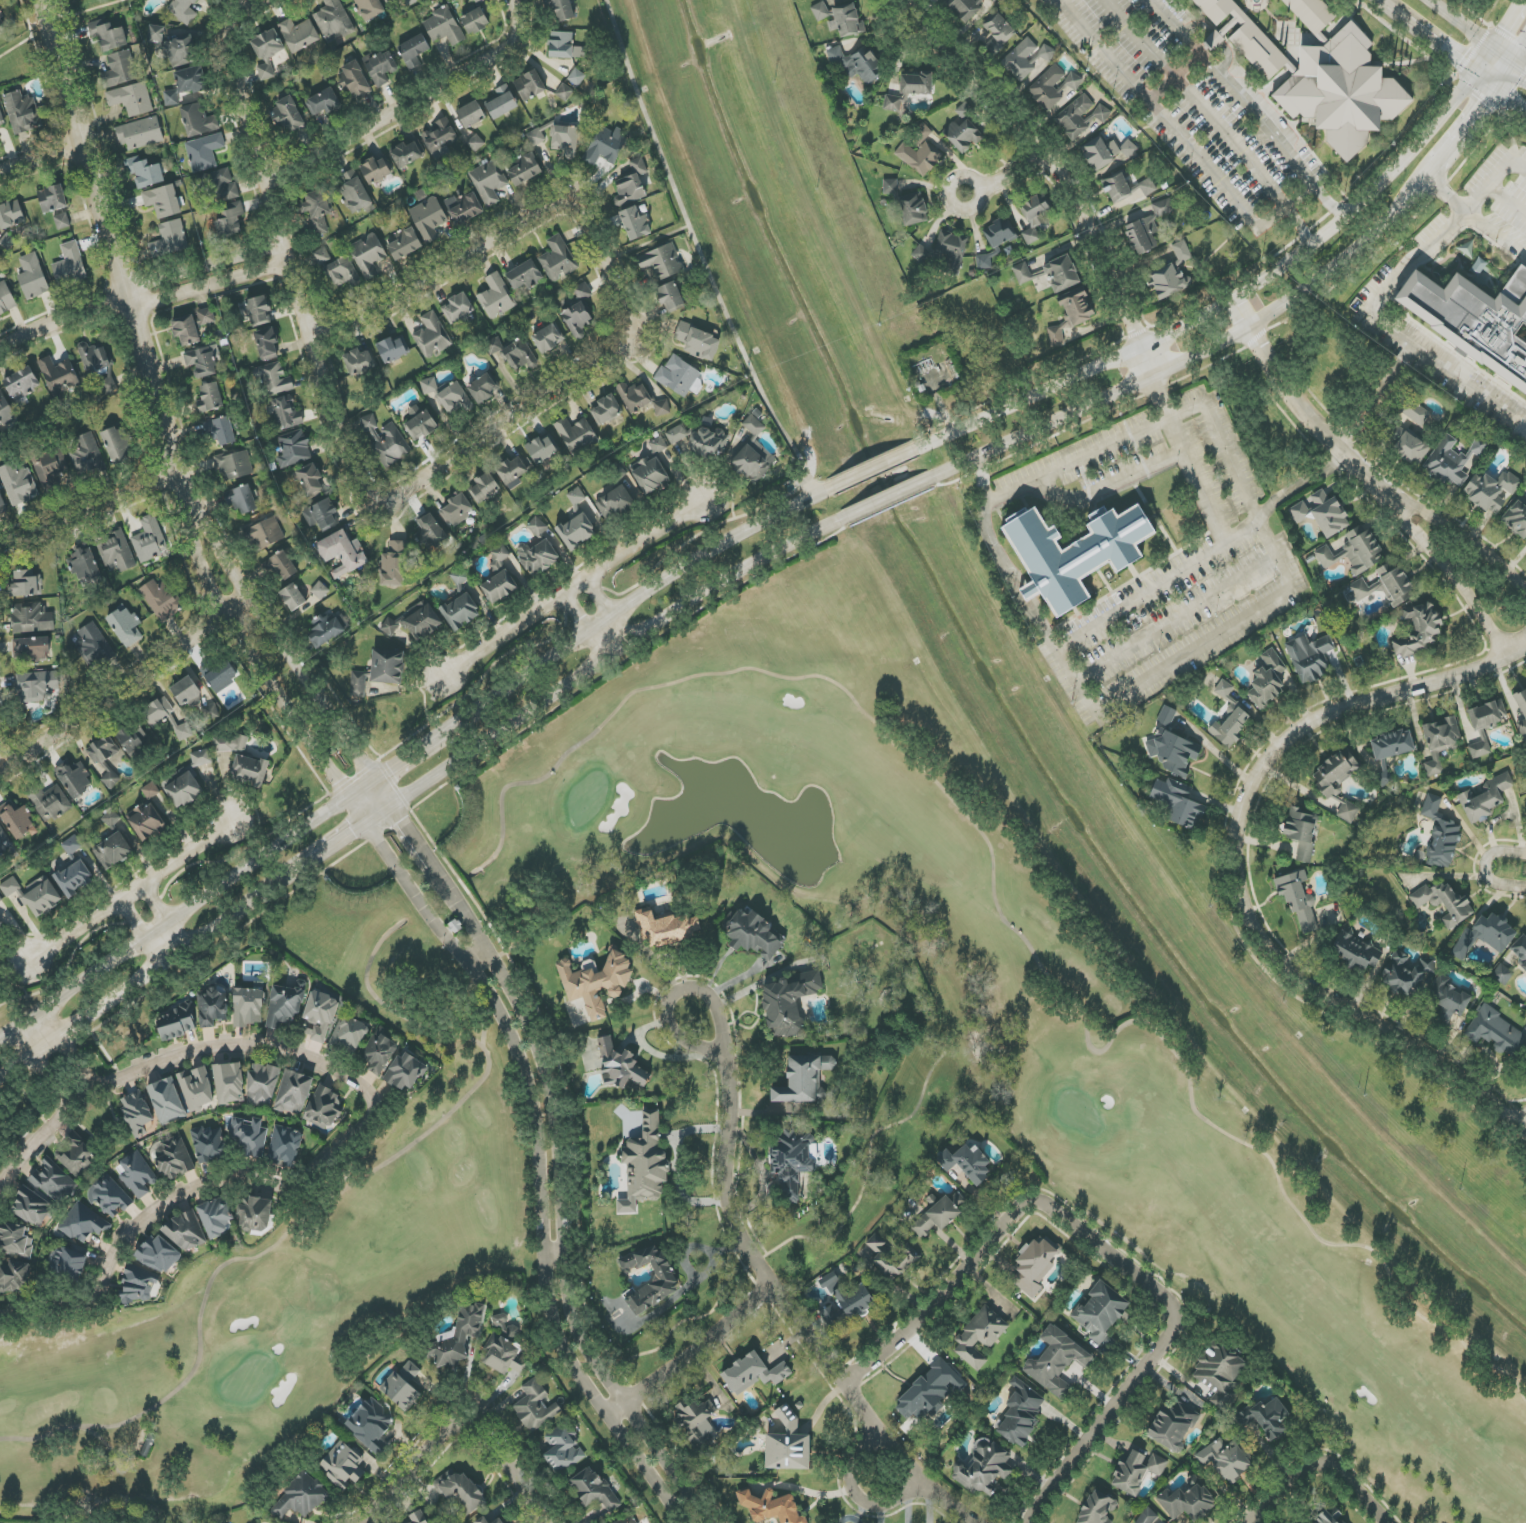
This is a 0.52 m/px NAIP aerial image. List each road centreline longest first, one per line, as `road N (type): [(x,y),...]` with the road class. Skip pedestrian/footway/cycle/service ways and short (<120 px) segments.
road 1 (residential): [(0,1320),(93,1309),(111,1294),(115,1251),(153,1210),(210,1181),(263,1179),(290,1191),(367,1123),(372,1107),(328,1068),(279,1052),(211,1053),(83,1107),(32,1152),(0,1200)]
road 2 (residential): [(1507,1134),(1297,996),(1257,953),(1238,910),(1235,837),(1254,773),(1317,718),(1459,674),(1525,642)]
road 3 (residential): [(366,827),(497,1010),(535,1121),(557,1339),(685,1522)]
road 4 (residential): [(710,1522),(577,1334),(568,1303),(558,1120),(542,1062),(433,867)]
road 5 (residential): [(846,1384),(900,1341),(1021,1212),(1050,1211),(1073,1225),(1165,1296),(1177,1322),(1029,1522)]
road 6 (residential): [(448,460),(374,508),(353,481),(223,56),(236,19),(272,0)]
road 7 (residential): [(220,560),(178,479),(41,0)]
road 8 (residential): [(448,460),(625,343),(629,322),(586,221),(565,200),(427,281)]
road 9 (secondary): [(394,807),(612,651),(836,524)]
road 10 (secondary): [(347,799),(0,1039)]
road 11 (residential): [(1141,349),(1040,167),(910,0)]
road 12 (secondary): [(1153,375),(1252,331),(1365,237),(1466,133)]
road 13 (secondary): [(0,1089),(315,863)]
road 14 (residential): [(437,677),(715,498)]
road 15 (residential): [(265,184),(498,62),(514,31),(507,0)]
road 16 (residential): [(773,1288),(875,1428),(972,1522)]
road 17 (residential): [(0,356),(122,296),(153,302),(288,265)]
road 18 (residential): [(547,1522),(465,1413),(361,1522)]
road 19 (residential): [(231,611),(0,774)]
road 20 (residential): [(220,560),(231,611),(347,799)]
road 21 (residential): [(375,780),(220,560)]
road 22 (residential): [(1237,304),(1286,389),(1396,506)]
road 23 (secondary): [(821,496),(596,620)]
road 24 (residential): [(773,1288),(728,1200),(725,1053)]
road 25 (residential): [(38,958),(234,821)]
road 26 (secondary): [(1141,349),(927,443)]
road 27 (secondary): [(946,473),(1153,375)]
road 28 (residential): [(773,1288),(608,1416)]
road 29 (secondary): [(1475,73),(1409,162),(1343,218)]
road 30 (residential): [(178,479),(0,561)]
road 31 (residential): [(725,1053),(713,1001),(701,992),(673,996),(665,1018),(676,1035),(725,1053)]
road 32 (secondary): [(596,620),(445,729)]
road 33 (residential): [(1396,506),(1456,575),(1506,654)]
road 34 (residential): [(1379,1522),(1339,1474),(1312,1466),(1278,1482),(1242,1522)]
road 35 (residential): [(142,888),(168,921),(181,959),(125,900)]
road 36 (residential): [(1525,588),(1473,541),(1396,506)]
road 37 (residential): [(875,1428),(849,1474),(854,1492),(886,1506),(927,1484)]
road 38 (secondary): [(1343,218),(1237,304)]
road 39 (residential): [(427,281),(309,344)]
road 40 (secondary): [(836,524),(946,473)]

